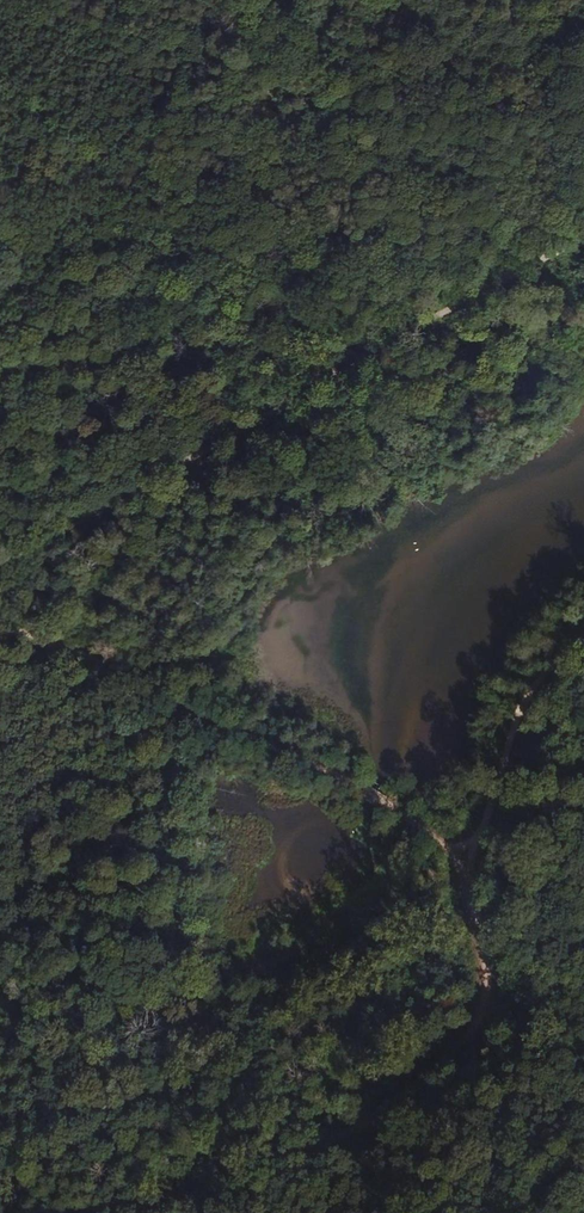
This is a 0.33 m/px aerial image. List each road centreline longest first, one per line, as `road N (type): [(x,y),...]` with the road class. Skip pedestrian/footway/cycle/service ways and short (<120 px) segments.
road 1 (track): [(470,854),(484,988),(476,1017),(452,1048),(385,1106),(338,1134),(98,1212)]
road 2 (track): [(470,854),(357,789),(86,656),(0,626)]
road 3 (track): [(0,567),(347,366)]
road 4 (track): [(362,357),(493,280),(583,242)]
road 5 (track): [(583,635),(525,708),(470,854)]

